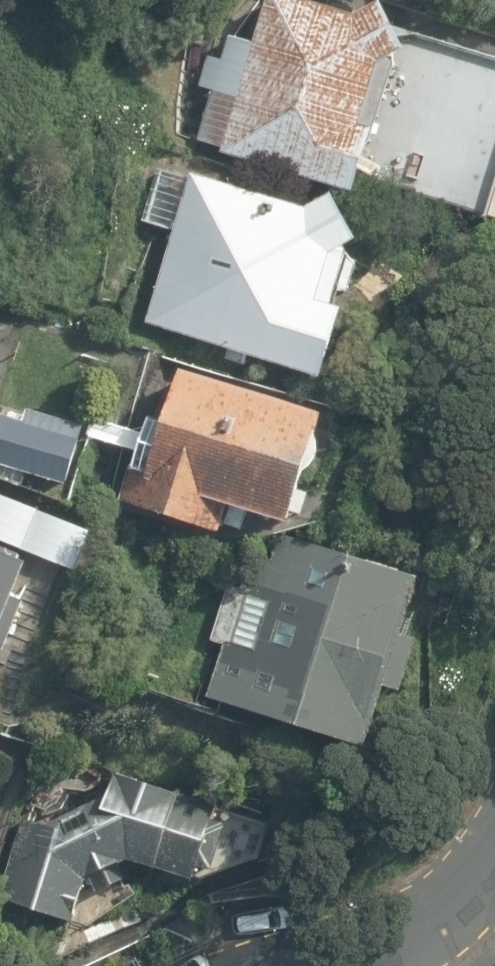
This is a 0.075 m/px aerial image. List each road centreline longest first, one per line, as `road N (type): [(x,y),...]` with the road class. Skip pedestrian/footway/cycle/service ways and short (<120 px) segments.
road 1 (residential): [(324,965),(448,927),(494,867)]

